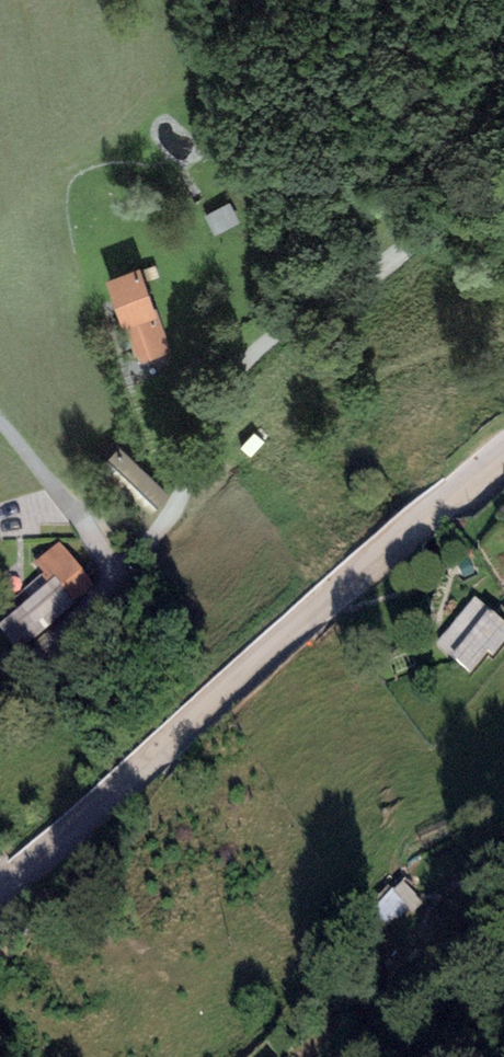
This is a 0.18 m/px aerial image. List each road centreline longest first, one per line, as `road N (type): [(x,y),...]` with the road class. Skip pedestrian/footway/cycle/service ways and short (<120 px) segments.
road 1 (tertiary): [(0,883),(503,454)]
road 2 (track): [(112,585),(72,506),(0,415)]
road 3 (track): [(371,1056),(503,1001)]

